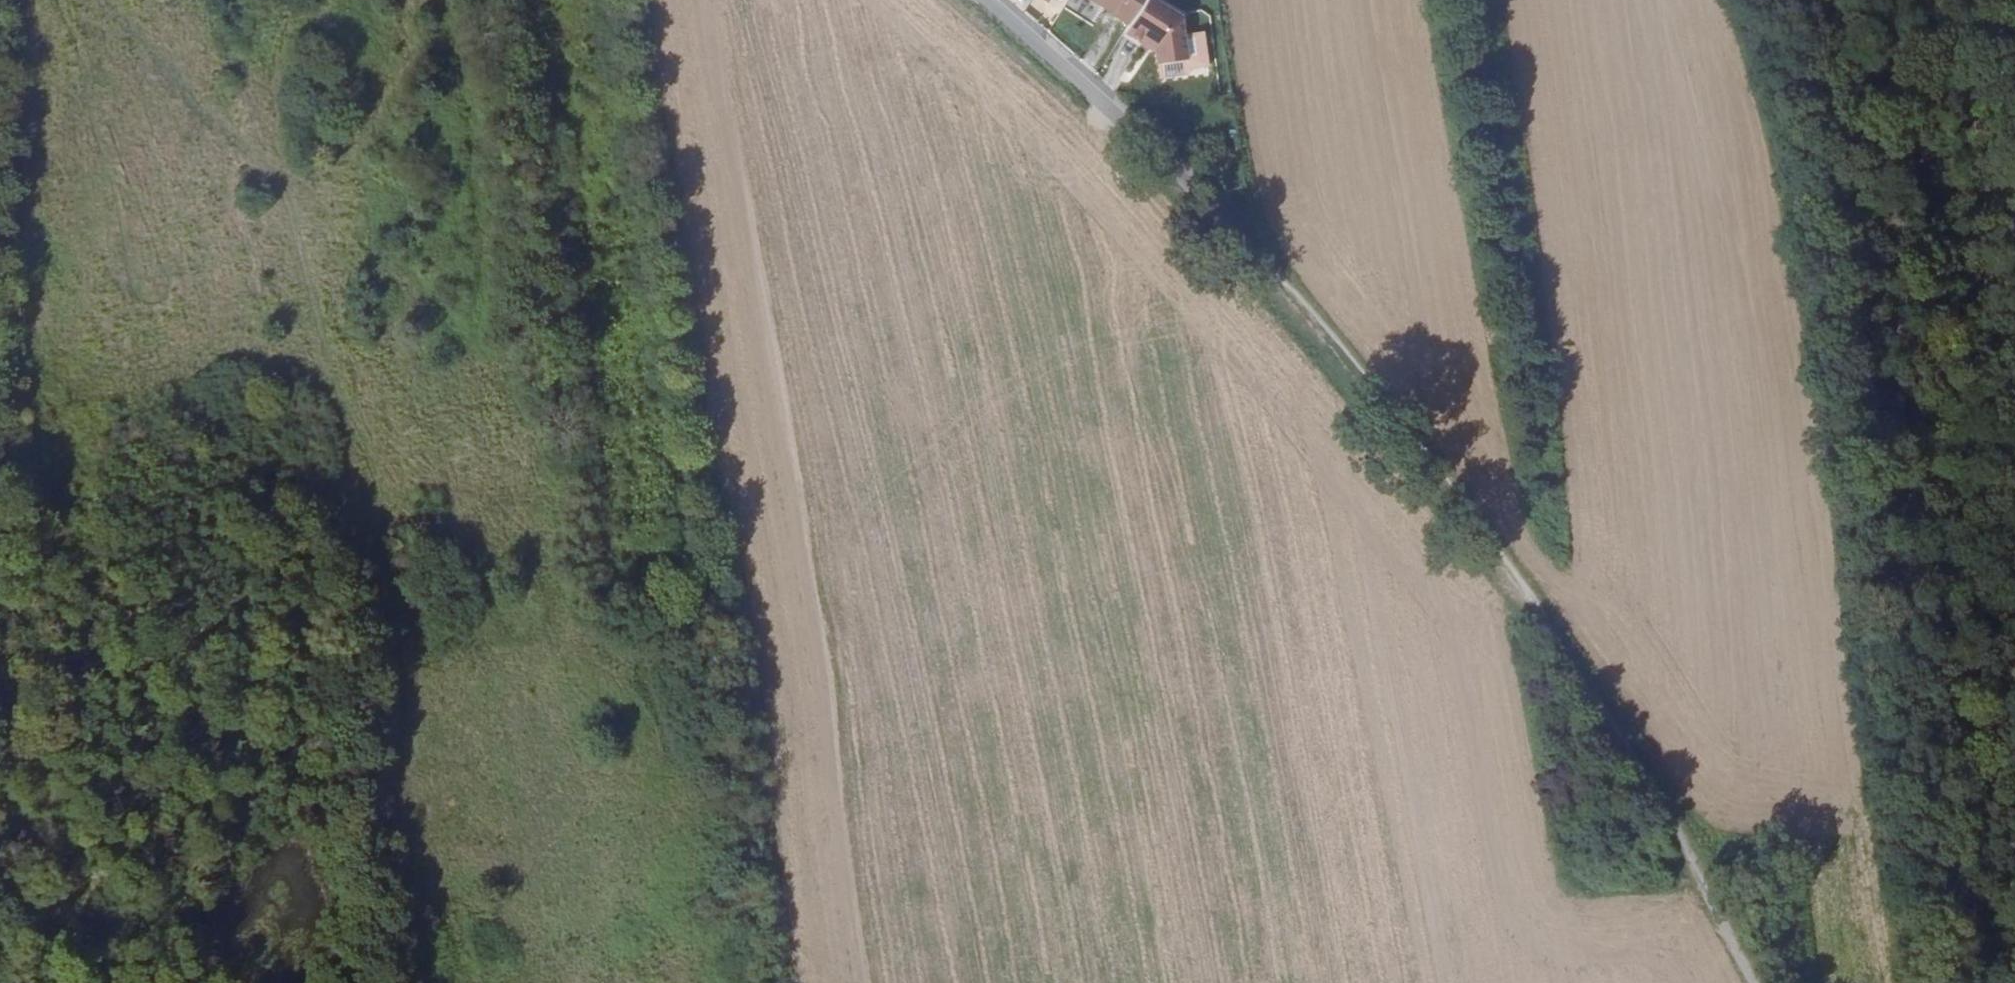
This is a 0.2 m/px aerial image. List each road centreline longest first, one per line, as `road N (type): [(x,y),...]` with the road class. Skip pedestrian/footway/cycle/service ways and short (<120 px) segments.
road 1 (track): [(1237,232),(1418,449),(1545,625),(1651,787),(1755,982)]
road 2 (residential): [(977,0),(1237,232)]

